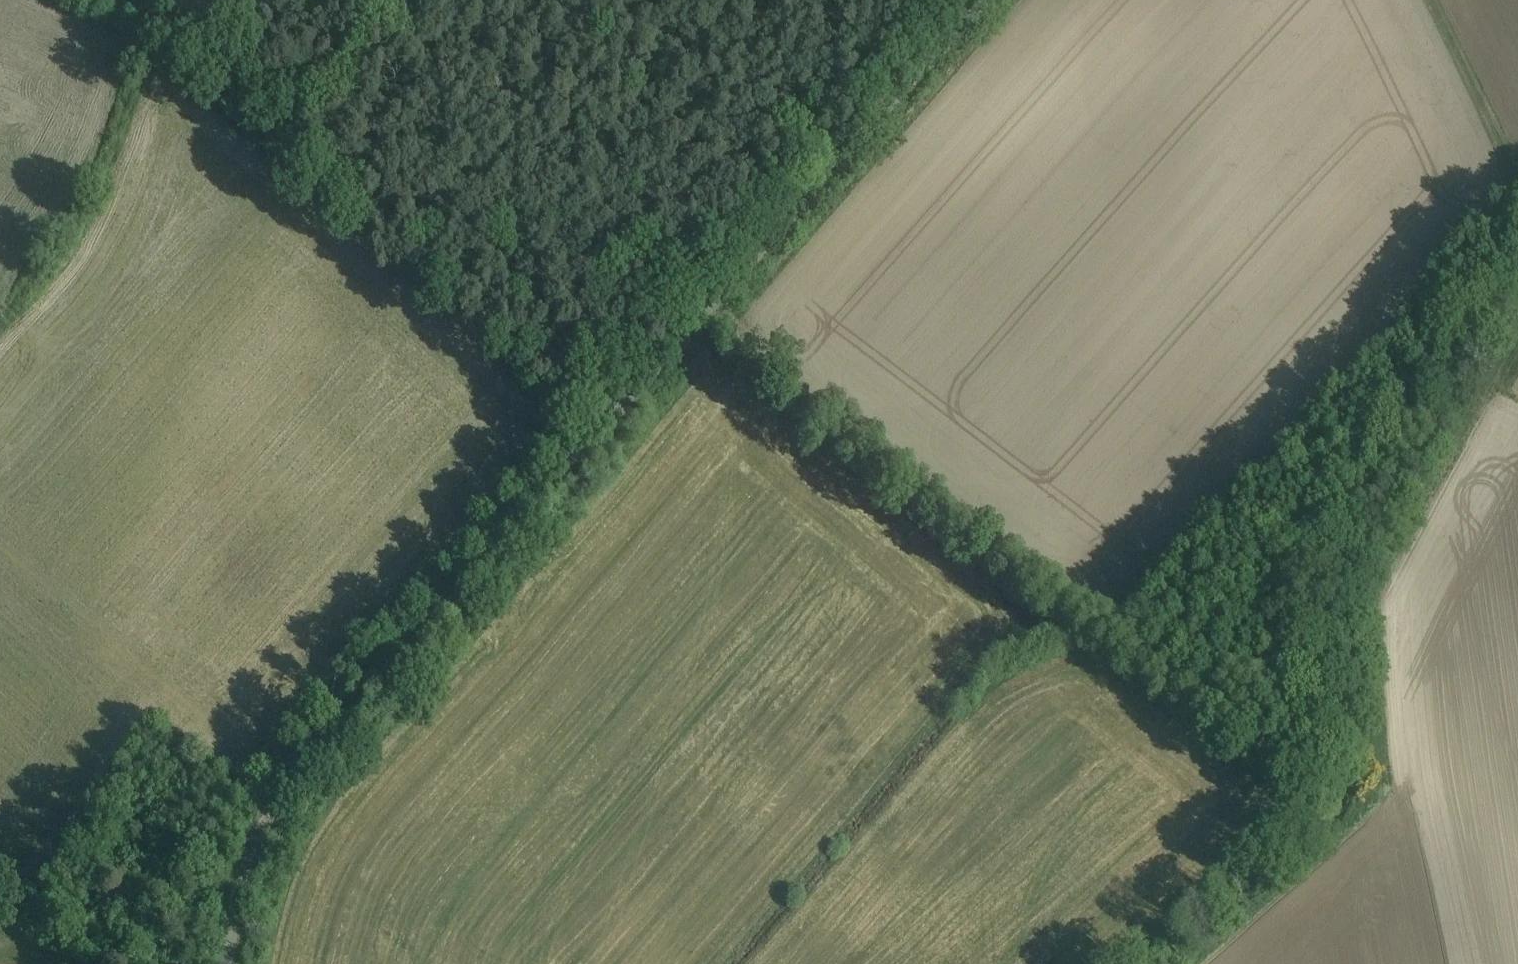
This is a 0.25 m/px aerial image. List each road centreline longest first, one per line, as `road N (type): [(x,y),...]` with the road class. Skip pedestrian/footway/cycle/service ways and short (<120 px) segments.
road 1 (unclassified): [(988,0),(252,828),(221,963)]
road 2 (track): [(1428,0),(1517,166)]

